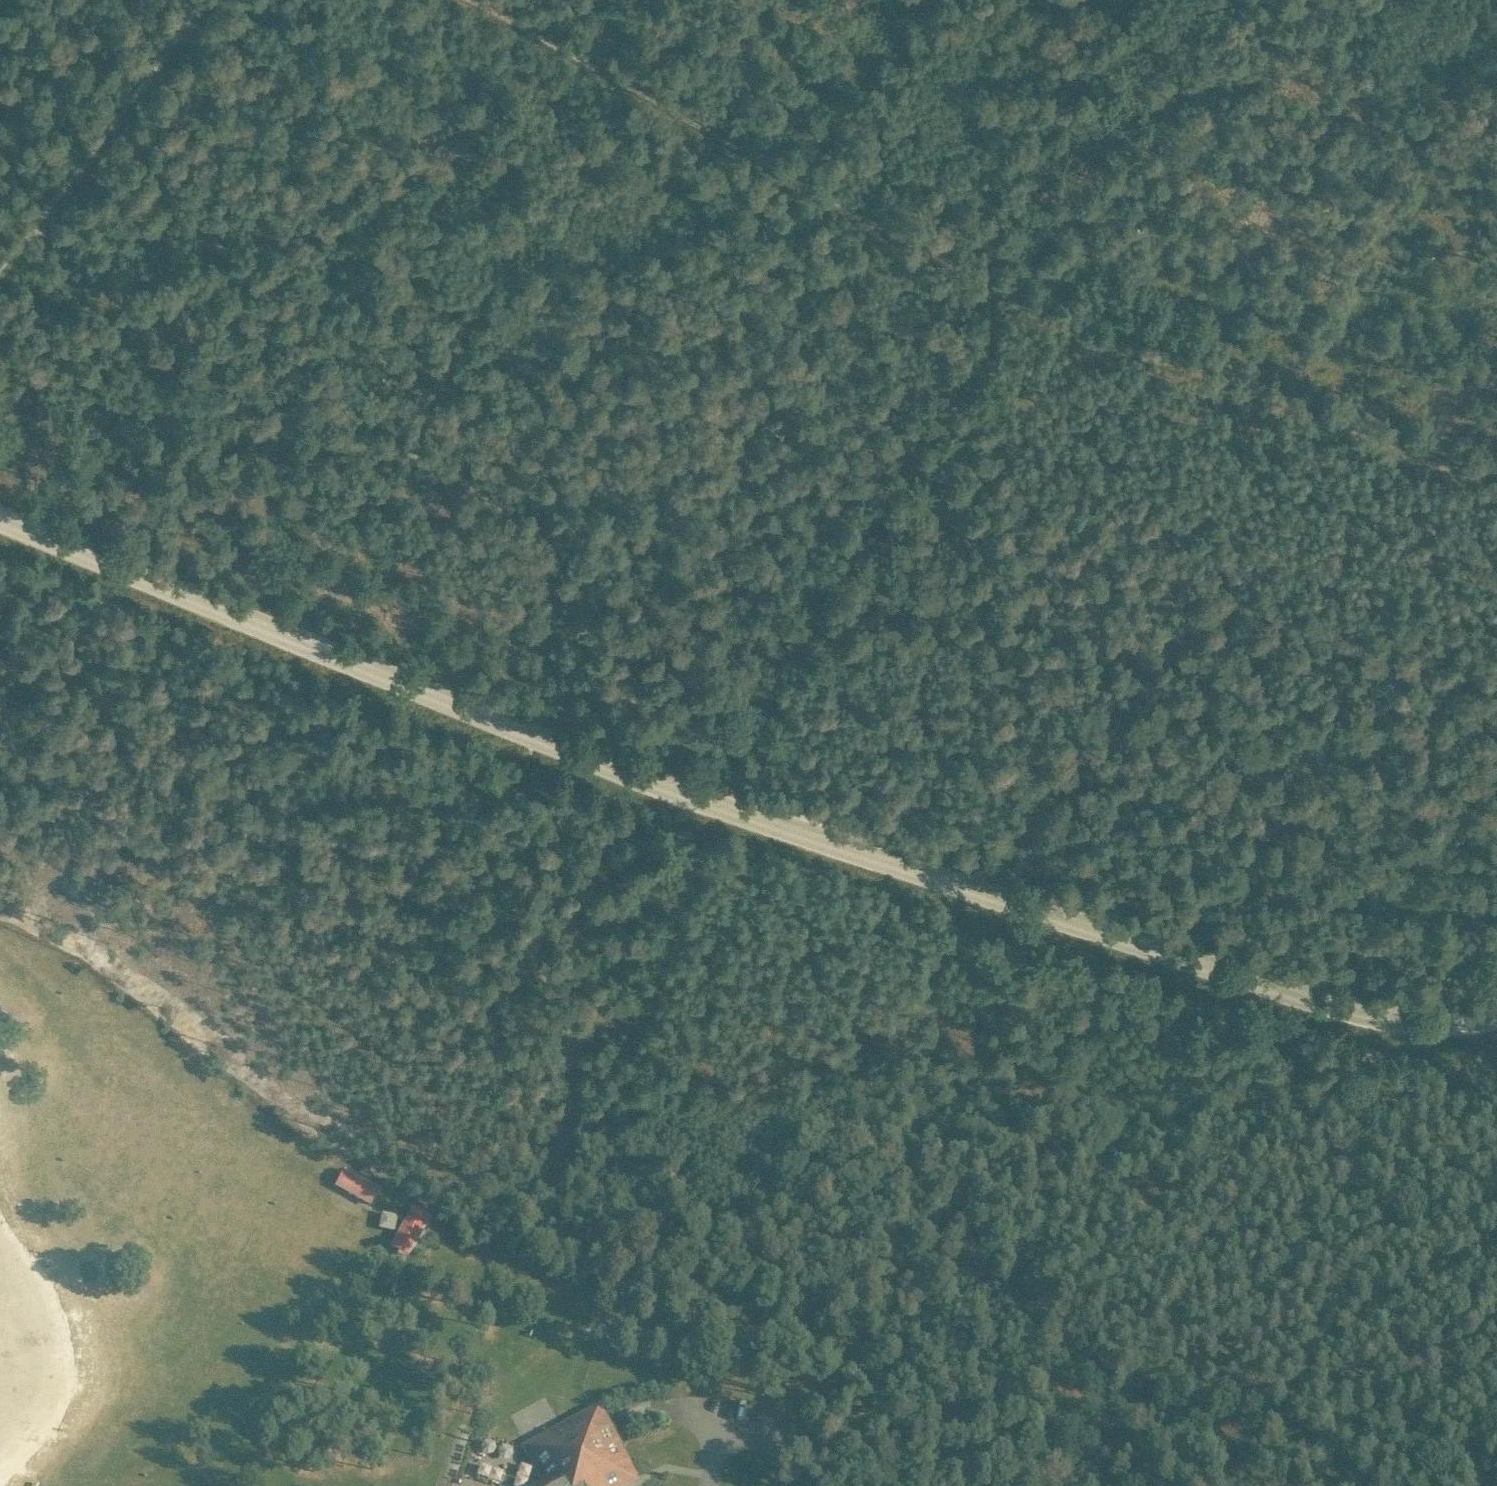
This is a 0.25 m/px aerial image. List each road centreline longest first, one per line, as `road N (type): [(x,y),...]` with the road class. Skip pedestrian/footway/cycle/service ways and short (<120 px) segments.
road 1 (track): [(933,260),(459,0)]
road 2 (track): [(212,0),(0,286)]
road 3 (track): [(1223,380),(933,260)]

